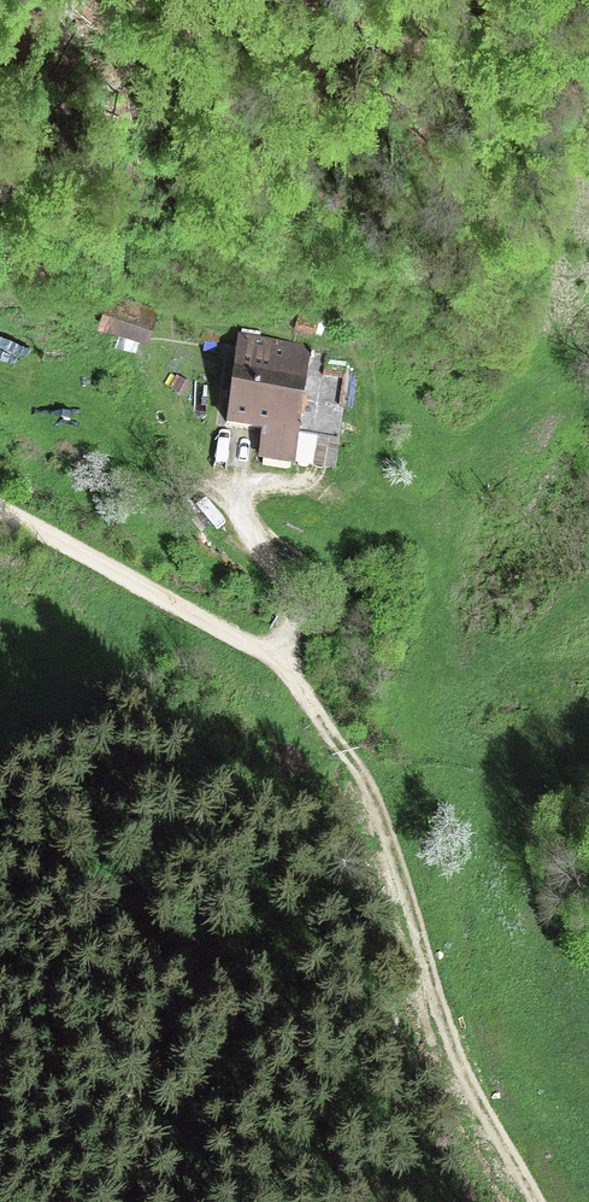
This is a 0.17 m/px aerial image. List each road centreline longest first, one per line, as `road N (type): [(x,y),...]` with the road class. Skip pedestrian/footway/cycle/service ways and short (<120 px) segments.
road 1 (track): [(0,515),(243,644),(279,649),(298,614),(291,584),(248,531),(225,477),(223,351)]
road 2 (track): [(270,652),(292,669),(349,761),(449,1044),(537,1201)]

